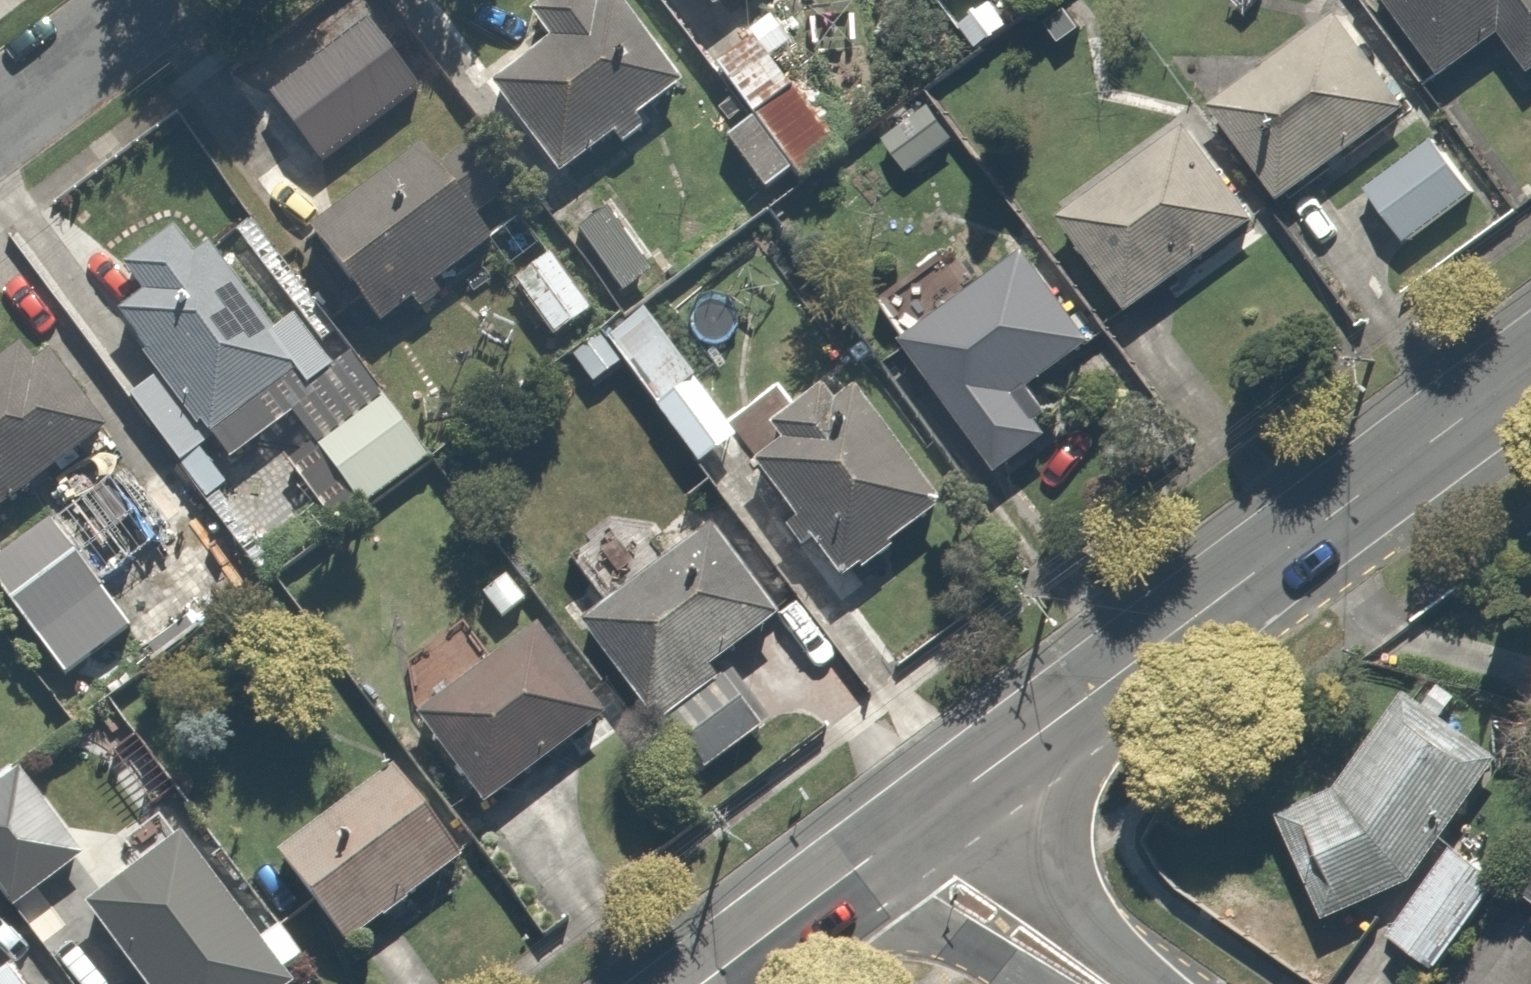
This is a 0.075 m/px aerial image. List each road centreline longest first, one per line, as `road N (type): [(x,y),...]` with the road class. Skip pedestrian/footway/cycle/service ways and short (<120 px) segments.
road 1 (secondary): [(909,827),(1530,371)]
road 2 (secondary): [(699,983),(909,827)]
road 3 (residential): [(1098,983),(1004,920),(909,827)]
road 4 (residential): [(156,0),(0,117)]

